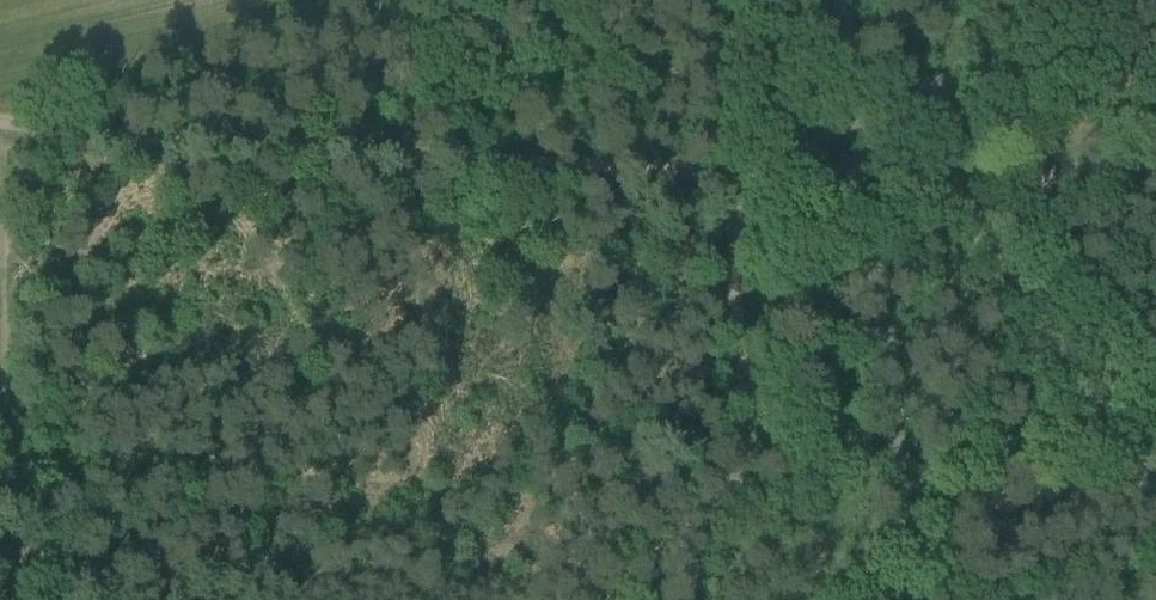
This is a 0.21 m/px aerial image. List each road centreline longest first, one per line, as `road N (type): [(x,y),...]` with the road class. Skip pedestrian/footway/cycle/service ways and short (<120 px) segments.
road 1 (track): [(0,124),(758,176)]
road 2 (track): [(12,561),(501,590),(645,553)]
road 3 (track): [(7,125),(12,561)]
road 4 (residential): [(1155,487),(961,188)]
road 5 (track): [(758,176),(730,259),(740,464)]
road 6 (track): [(1127,49),(1089,55),(1019,112),(972,170)]
road 7 (track): [(1155,169),(961,188)]
road 8 (track): [(740,464),(691,527),(645,553),(613,599)]
road 9 (track): [(961,188),(951,0)]
road 10 (track): [(764,0),(788,114),(809,155)]
road 11 (track): [(740,464),(757,495),(779,599)]

